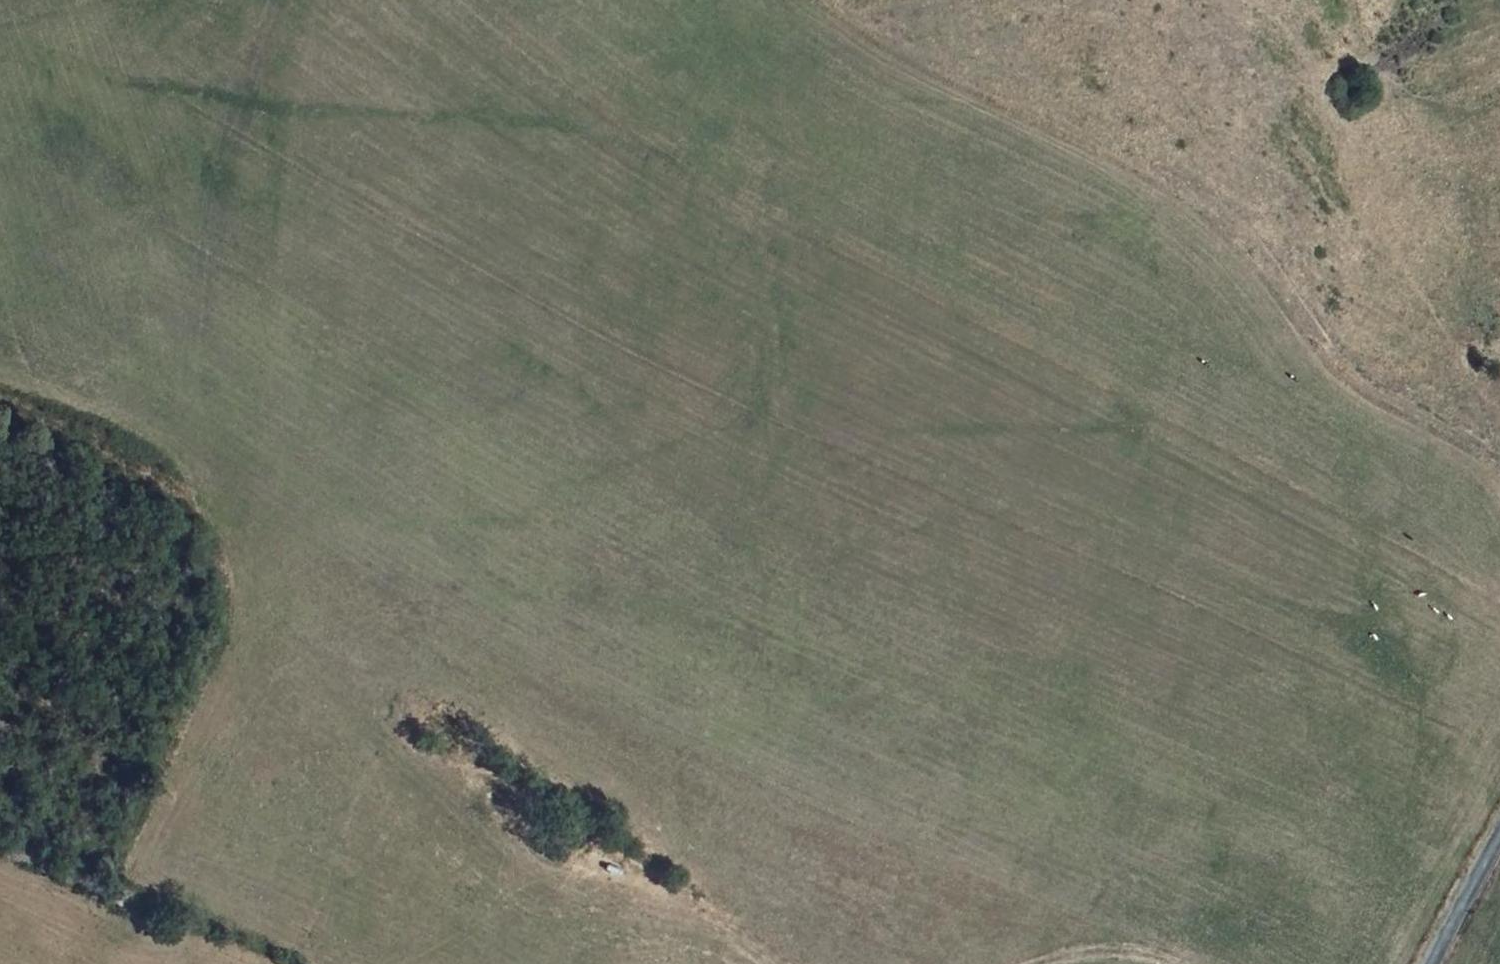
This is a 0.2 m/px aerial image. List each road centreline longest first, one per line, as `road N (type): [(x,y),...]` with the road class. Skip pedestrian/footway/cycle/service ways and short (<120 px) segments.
road 1 (track): [(763,963),(707,926),(568,887),(463,809),(369,721),(249,579),(204,499),(60,419),(0,400)]
road 2 (track): [(1189,963),(1160,950),(1074,951),(1028,963)]
road 3 (unclassified): [(1427,963),(1499,843)]

